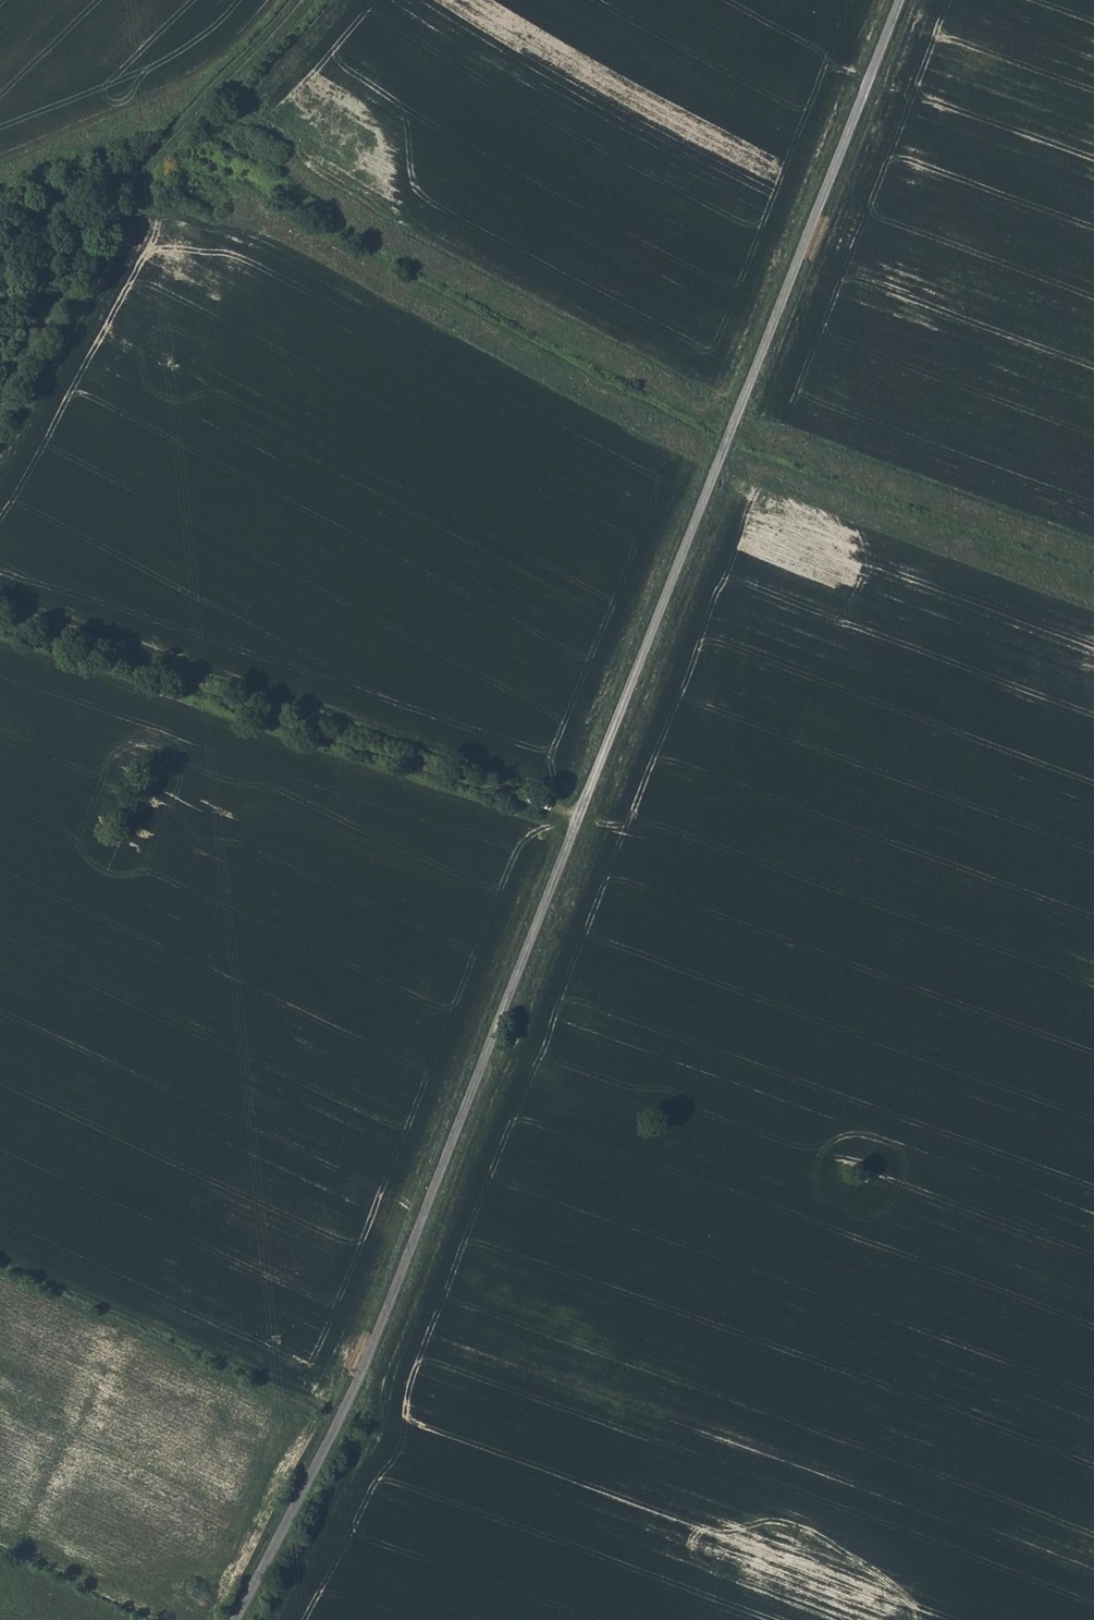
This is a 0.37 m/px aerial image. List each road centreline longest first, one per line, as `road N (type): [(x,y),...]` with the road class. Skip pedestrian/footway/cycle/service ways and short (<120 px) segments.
road 1 (unclassified): [(236,1619),(380,1326),(900,0)]
road 2 (track): [(0,396),(86,233),(167,135)]

